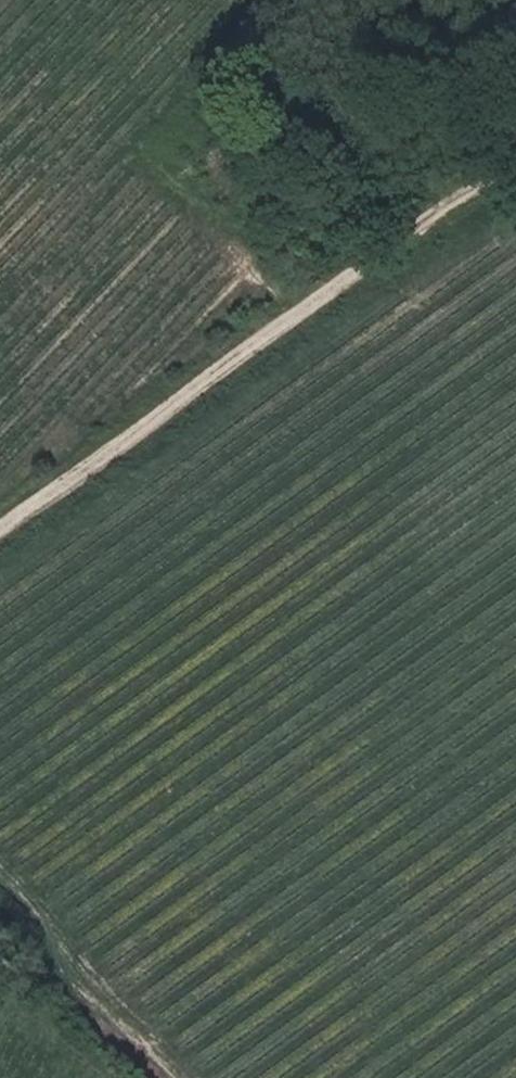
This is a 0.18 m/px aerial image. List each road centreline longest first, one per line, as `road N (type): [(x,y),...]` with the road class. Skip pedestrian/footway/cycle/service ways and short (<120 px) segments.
road 1 (track): [(0,537),(441,216),(515,180)]

